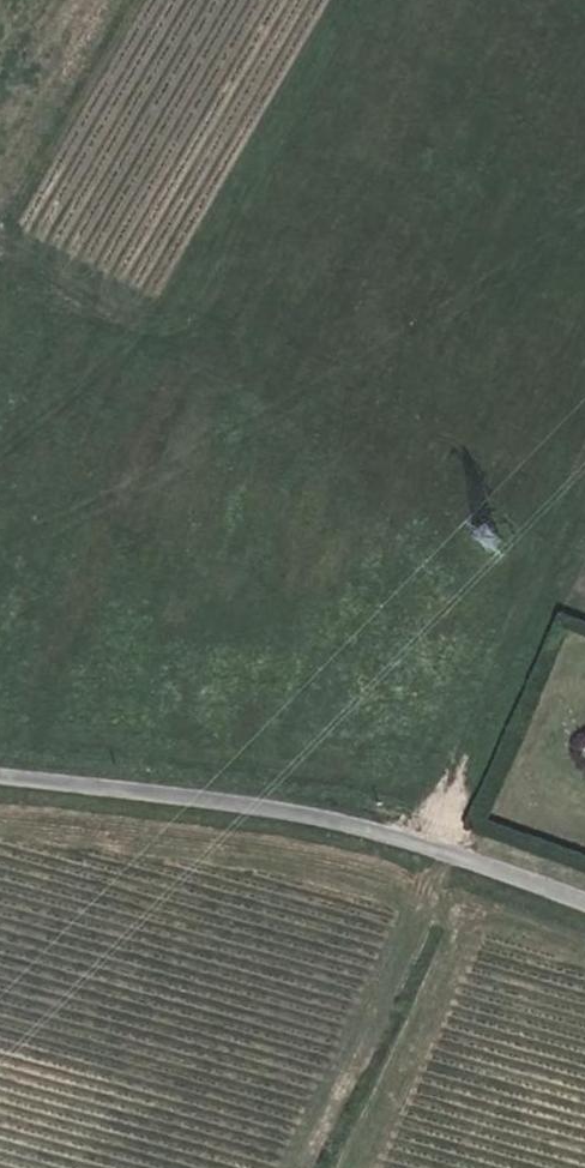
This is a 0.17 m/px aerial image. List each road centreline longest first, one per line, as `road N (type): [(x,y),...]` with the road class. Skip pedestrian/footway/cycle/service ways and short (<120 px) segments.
road 1 (unclassified): [(584,904),(364,823),(0,775)]

